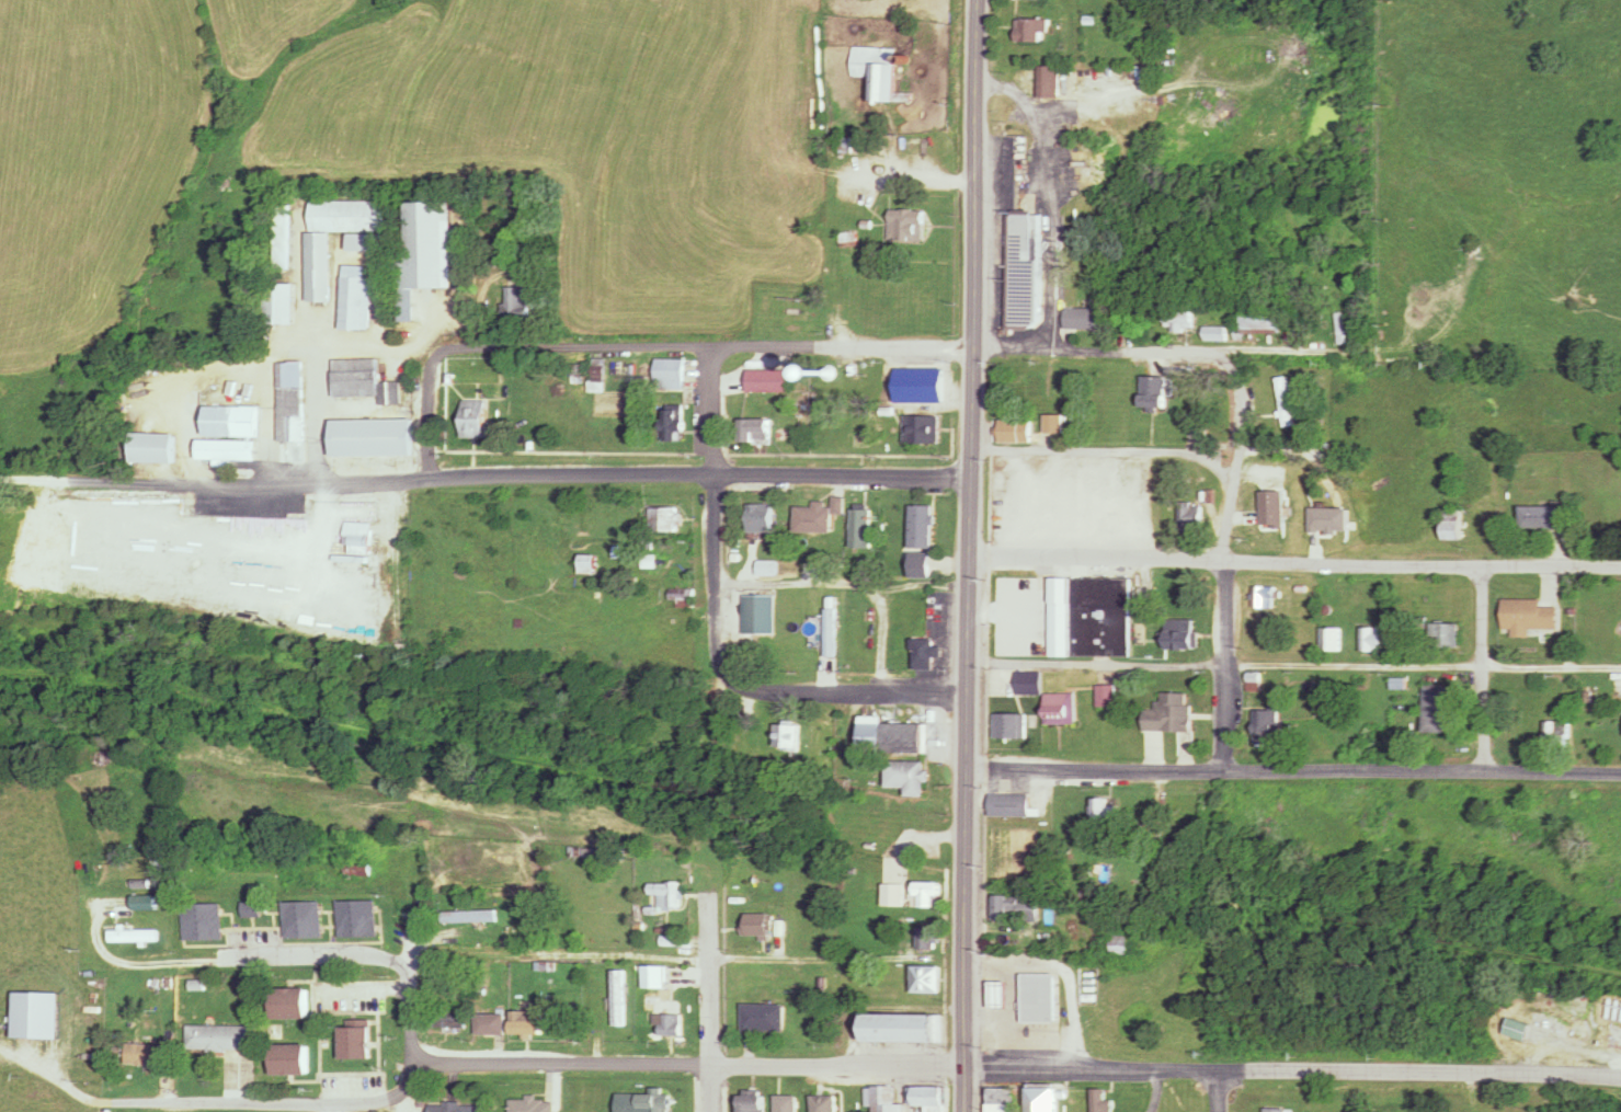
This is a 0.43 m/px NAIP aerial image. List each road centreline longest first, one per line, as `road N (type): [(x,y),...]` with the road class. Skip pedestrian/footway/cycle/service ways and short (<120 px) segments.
road 1 (primary): [(964,1069),(975,341)]
road 2 (residential): [(717,472),(0,486)]
road 3 (residential): [(1620,1075),(964,1069)]
road 4 (residential): [(970,772),(1620,770)]
road 5 (residential): [(964,1069),(413,1057)]
road 6 (residential): [(448,349),(975,341)]
road 7 (residential): [(1220,769),(1225,559),(1244,398),(1232,365)]
road 8 (primary): [(975,341),(977,0)]
road 9 (residential): [(724,676),(714,656),(717,347)]
road 10 (residential): [(165,1101),(369,1103),(400,1090),(413,1057)]
road 11 (residential): [(413,1057),(409,972),(393,960),(228,954)]
road 12 (residential): [(975,341),(1192,352),(1232,365)]
road 13 (residential): [(1482,564),(1225,559)]
road 14 (residential): [(973,474),(717,472)]
road 15 (residential): [(1225,559),(973,555)]
road 16 (residential): [(972,692),(752,689),(724,676)]
road 17 (residential): [(706,1111),(715,893)]
road 18 (residential): [(1482,770),(1482,564)]
road 19 (residential): [(1482,564),(1620,564)]
road 20 (residential): [(429,478),(430,372),(448,349)]

